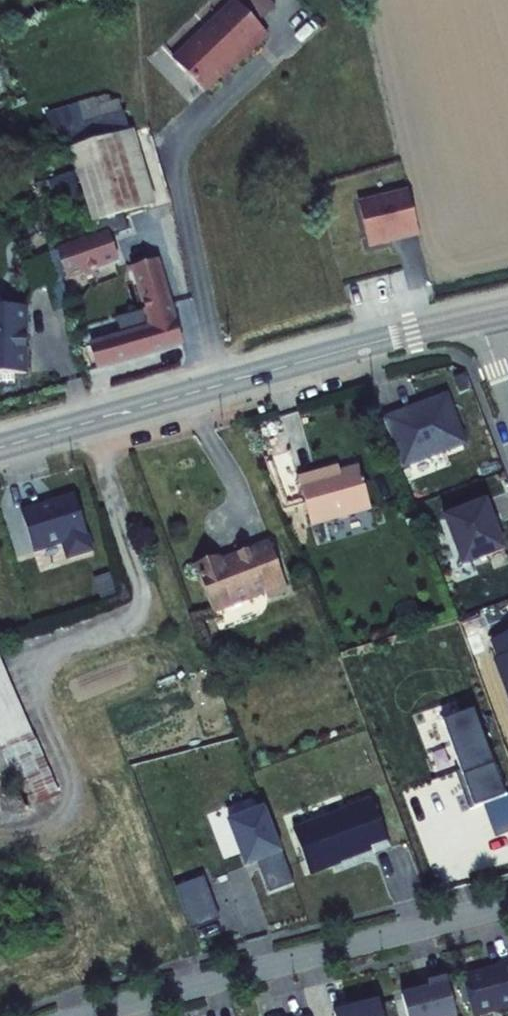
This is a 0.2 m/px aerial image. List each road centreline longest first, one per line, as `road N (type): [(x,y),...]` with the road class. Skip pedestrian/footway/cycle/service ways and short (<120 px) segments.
road 1 (tertiary): [(477,316),(0,448)]
road 2 (residential): [(507,902),(83,1015)]

